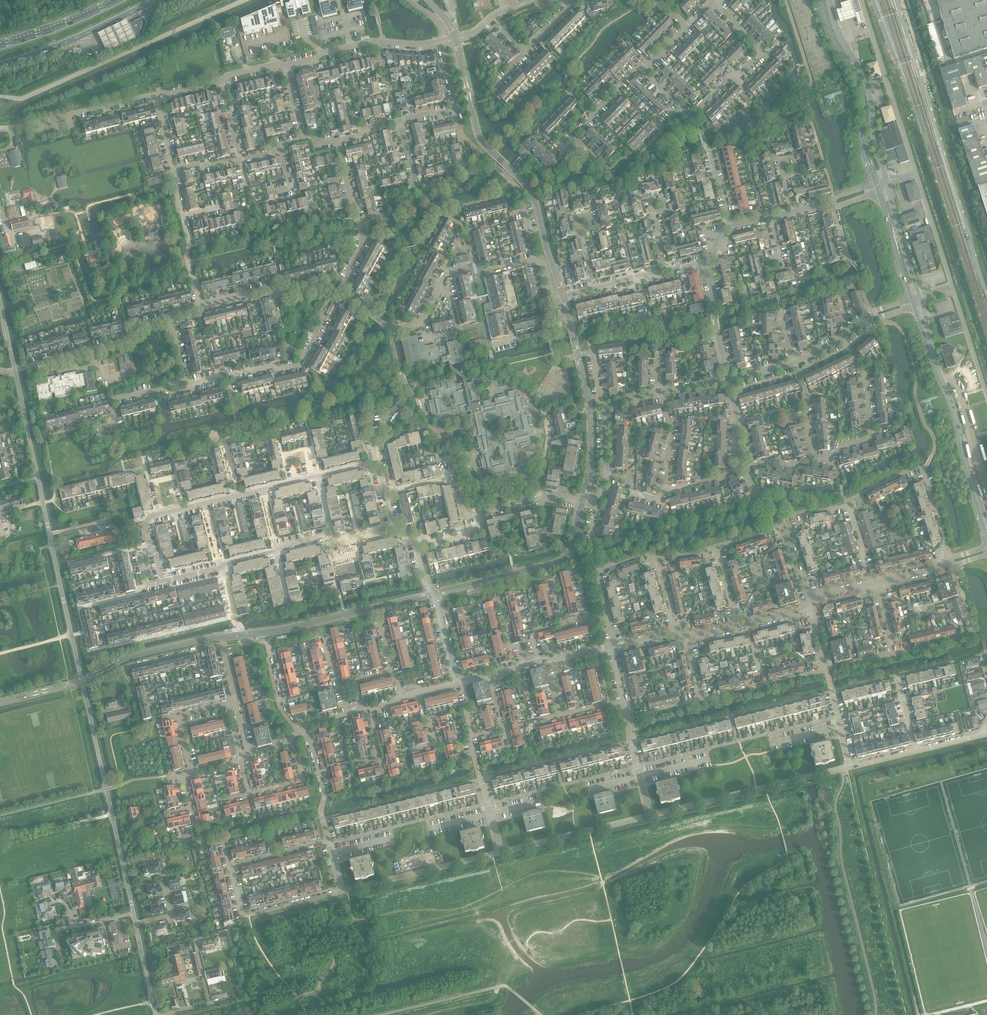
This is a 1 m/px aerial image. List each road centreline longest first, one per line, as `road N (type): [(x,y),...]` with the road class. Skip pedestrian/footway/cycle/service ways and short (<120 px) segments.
road 1 (residential): [(134,914),(0,300)]
road 2 (residential): [(649,816),(850,768)]
road 3 (tertiary): [(821,0),(862,99),(877,183)]
road 4 (tertiary): [(887,182),(867,88),(829,0)]
road 5 (tertiary): [(984,521),(929,349)]
road 6 (primary): [(0,66),(158,0)]
road 7 (residential): [(337,140),(364,243),(335,294)]
road 8 (residential): [(341,892),(500,853)]
road 9 (residential): [(691,115),(760,54),(716,6)]
road 10 (residential): [(500,853),(649,816)]
road 11 (residential): [(168,319),(138,327),(122,344),(28,369)]
road 12 (residential): [(10,127),(156,97)]
road 13 (residential): [(457,681),(416,546)]
road 14 (residential): [(628,718),(702,700),(687,637)]
road 15 (primary): [(120,0),(0,47)]
road 16 (residential): [(163,582),(145,524),(205,503)]
road 17 (residential): [(624,701),(560,716),(554,660)]
road 18 (residential): [(607,408),(594,354),(559,358),(549,331)]
road 19 (residential): [(902,474),(923,470),(953,562)]

